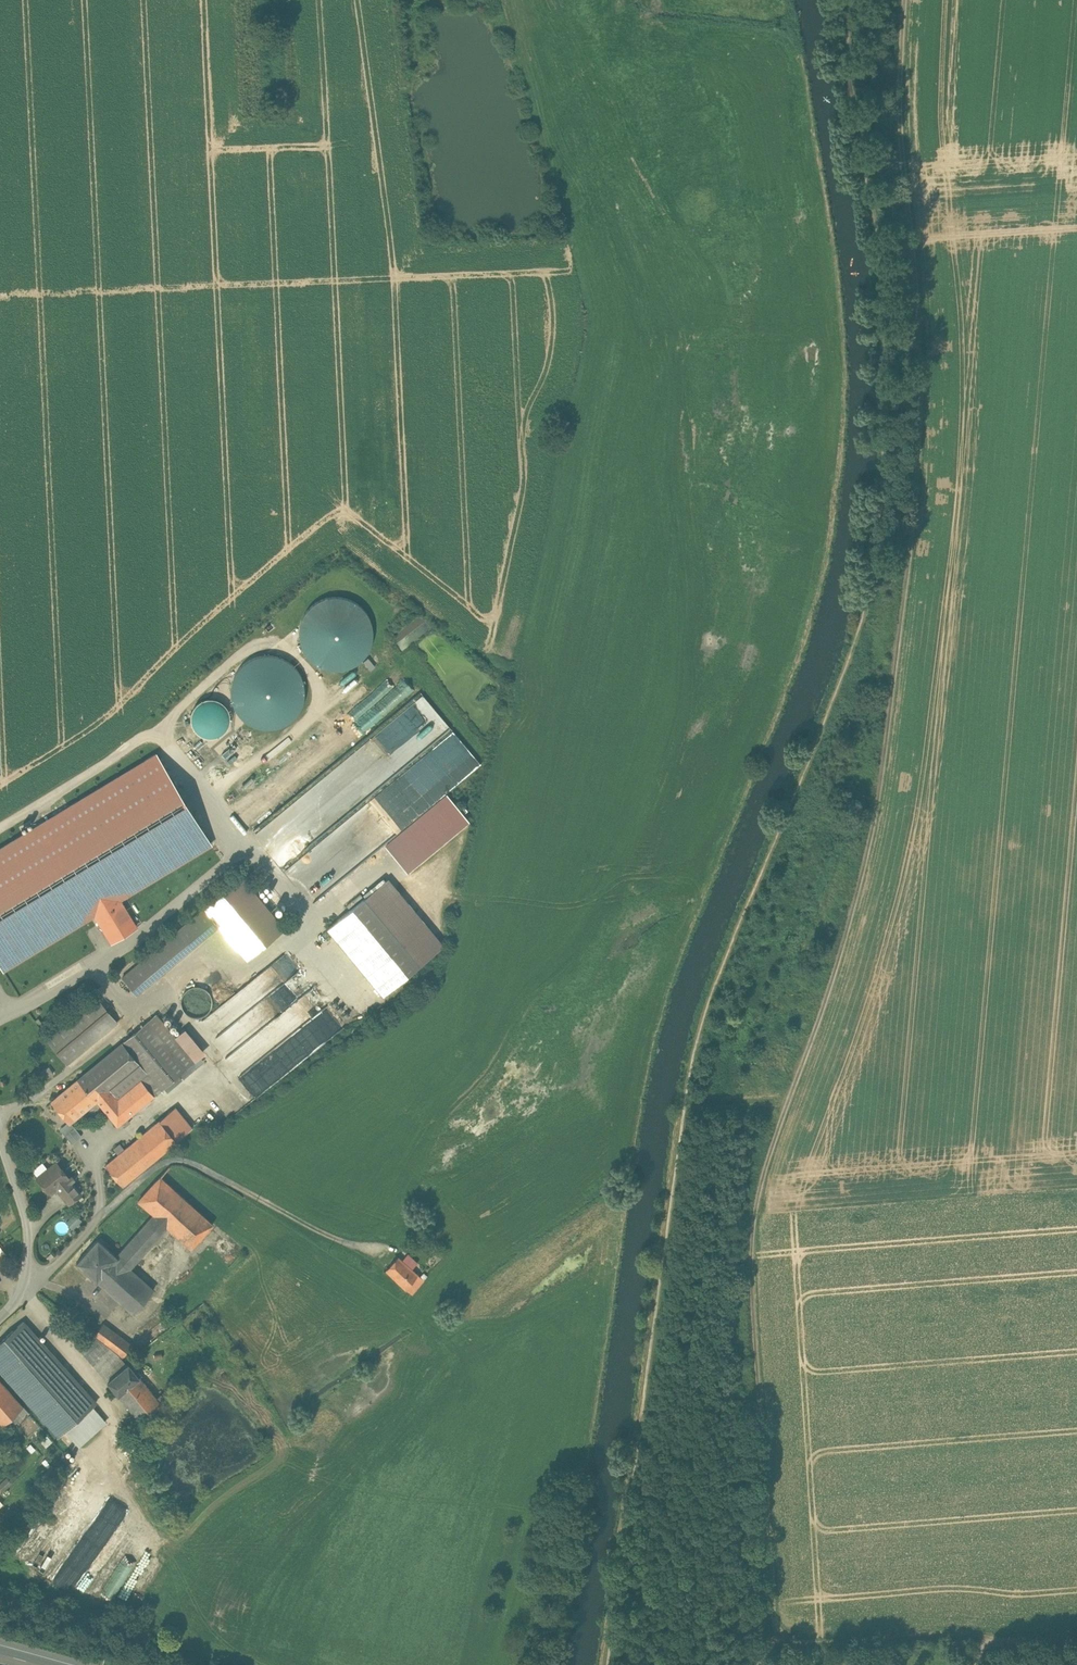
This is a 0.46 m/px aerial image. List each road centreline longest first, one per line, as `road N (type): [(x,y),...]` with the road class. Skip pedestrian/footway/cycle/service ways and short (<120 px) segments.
road 1 (track): [(759,1664),(770,1632),(751,1227),(840,954),(864,852),(912,518),(920,376),(901,145),(904,0)]
road 2 (track): [(982,1642),(952,1633),(768,1641)]
road 3 (unclassified): [(0,1315),(24,1293),(28,1227),(0,1140)]

